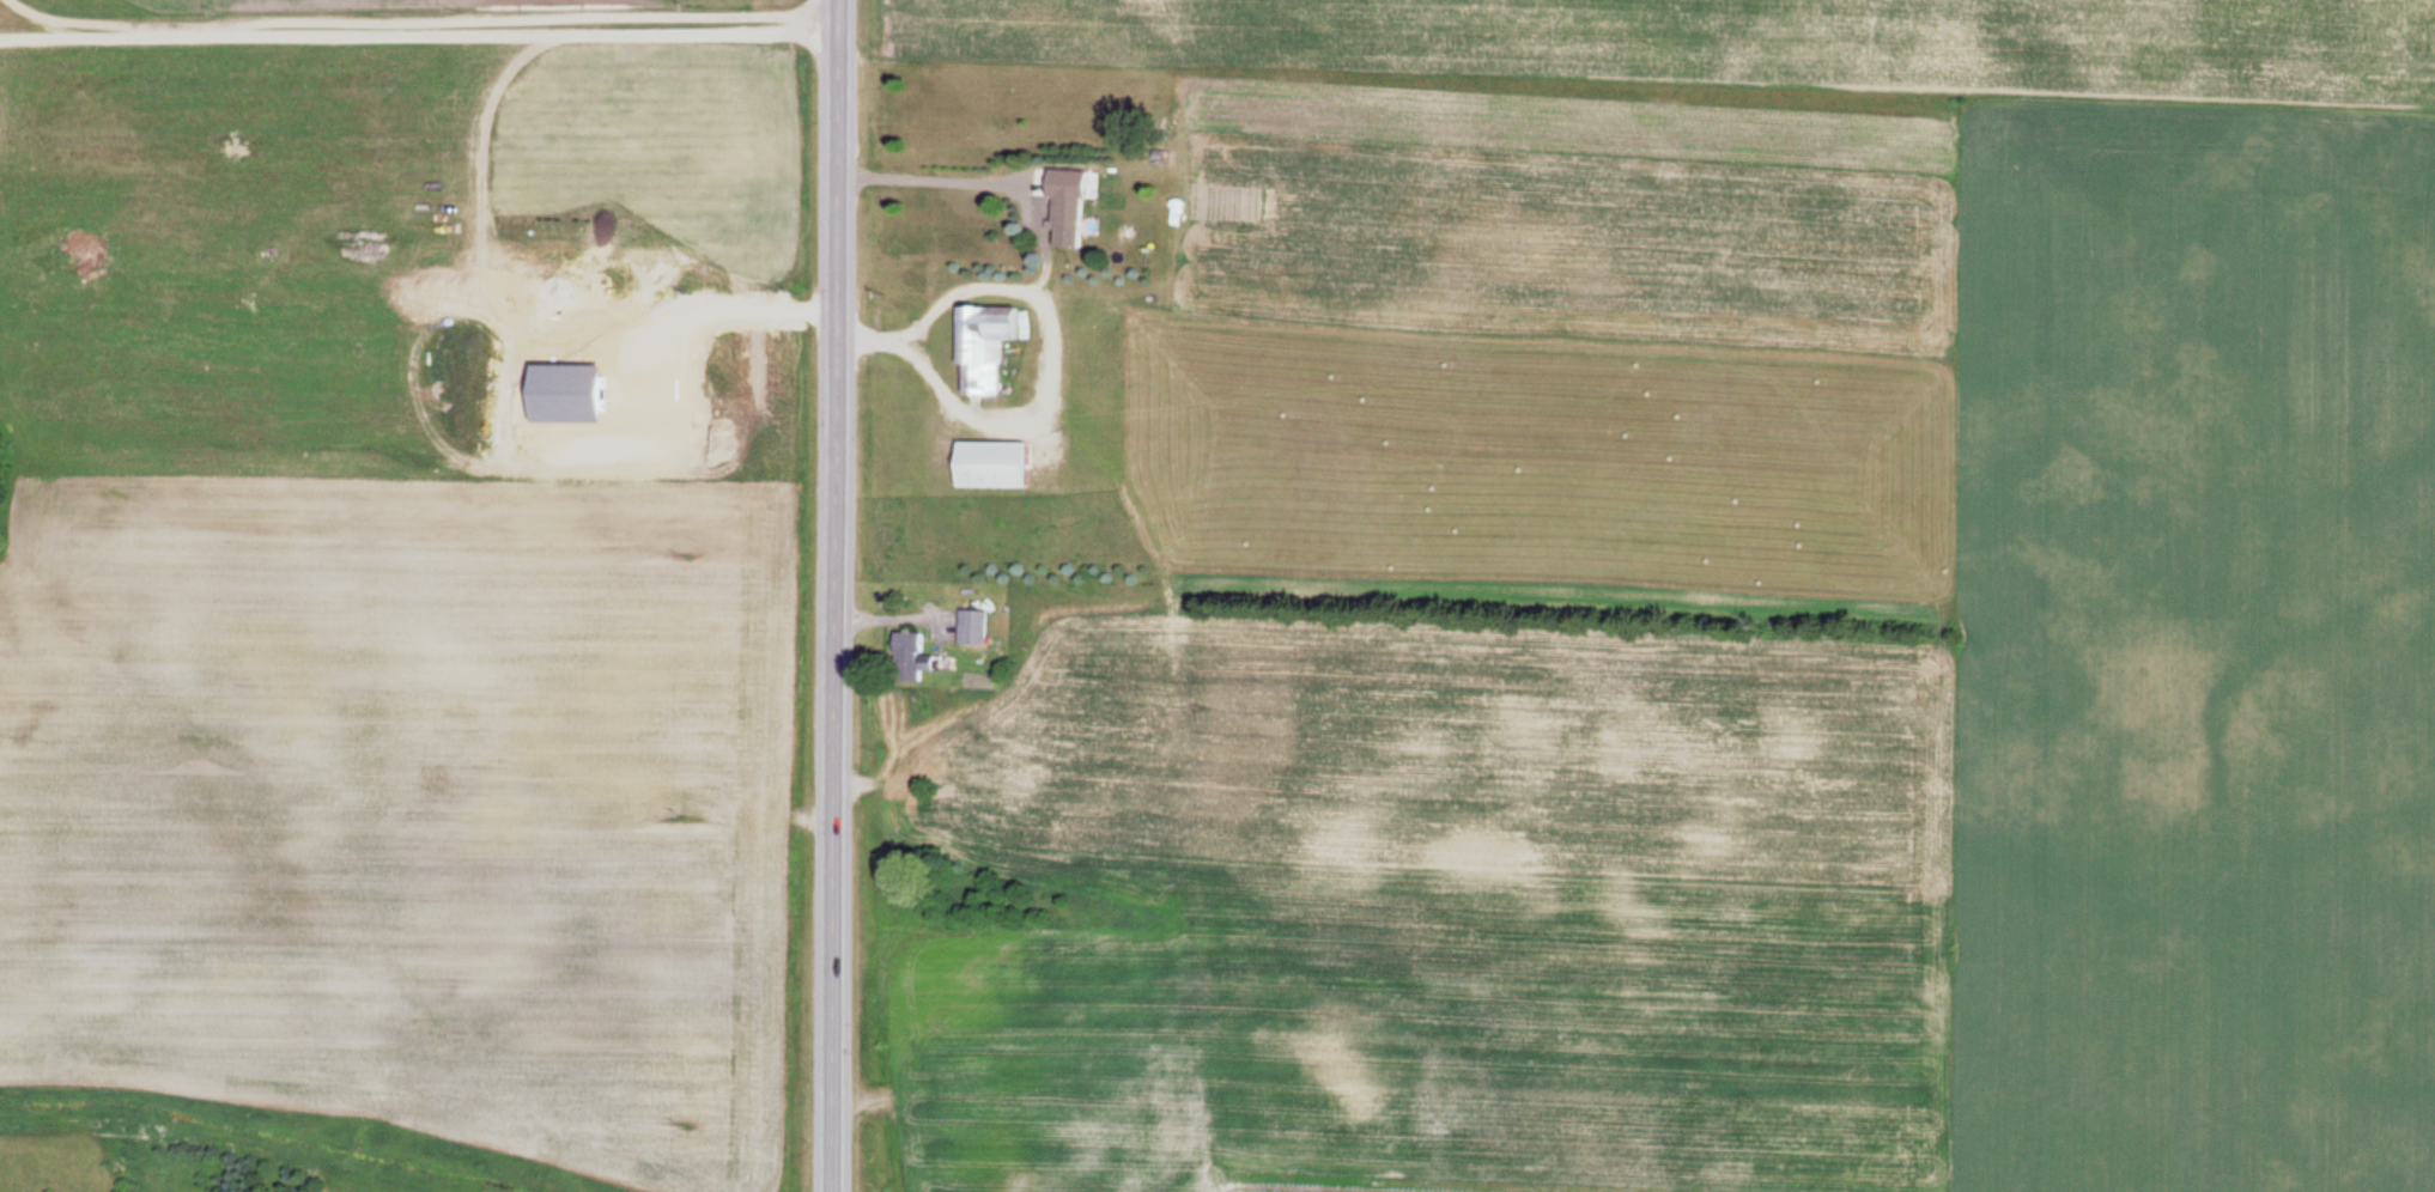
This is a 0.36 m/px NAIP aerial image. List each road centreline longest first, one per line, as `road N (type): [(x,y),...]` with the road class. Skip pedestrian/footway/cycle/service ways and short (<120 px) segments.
road 1 (primary): [(829,1191),(835,0)]

